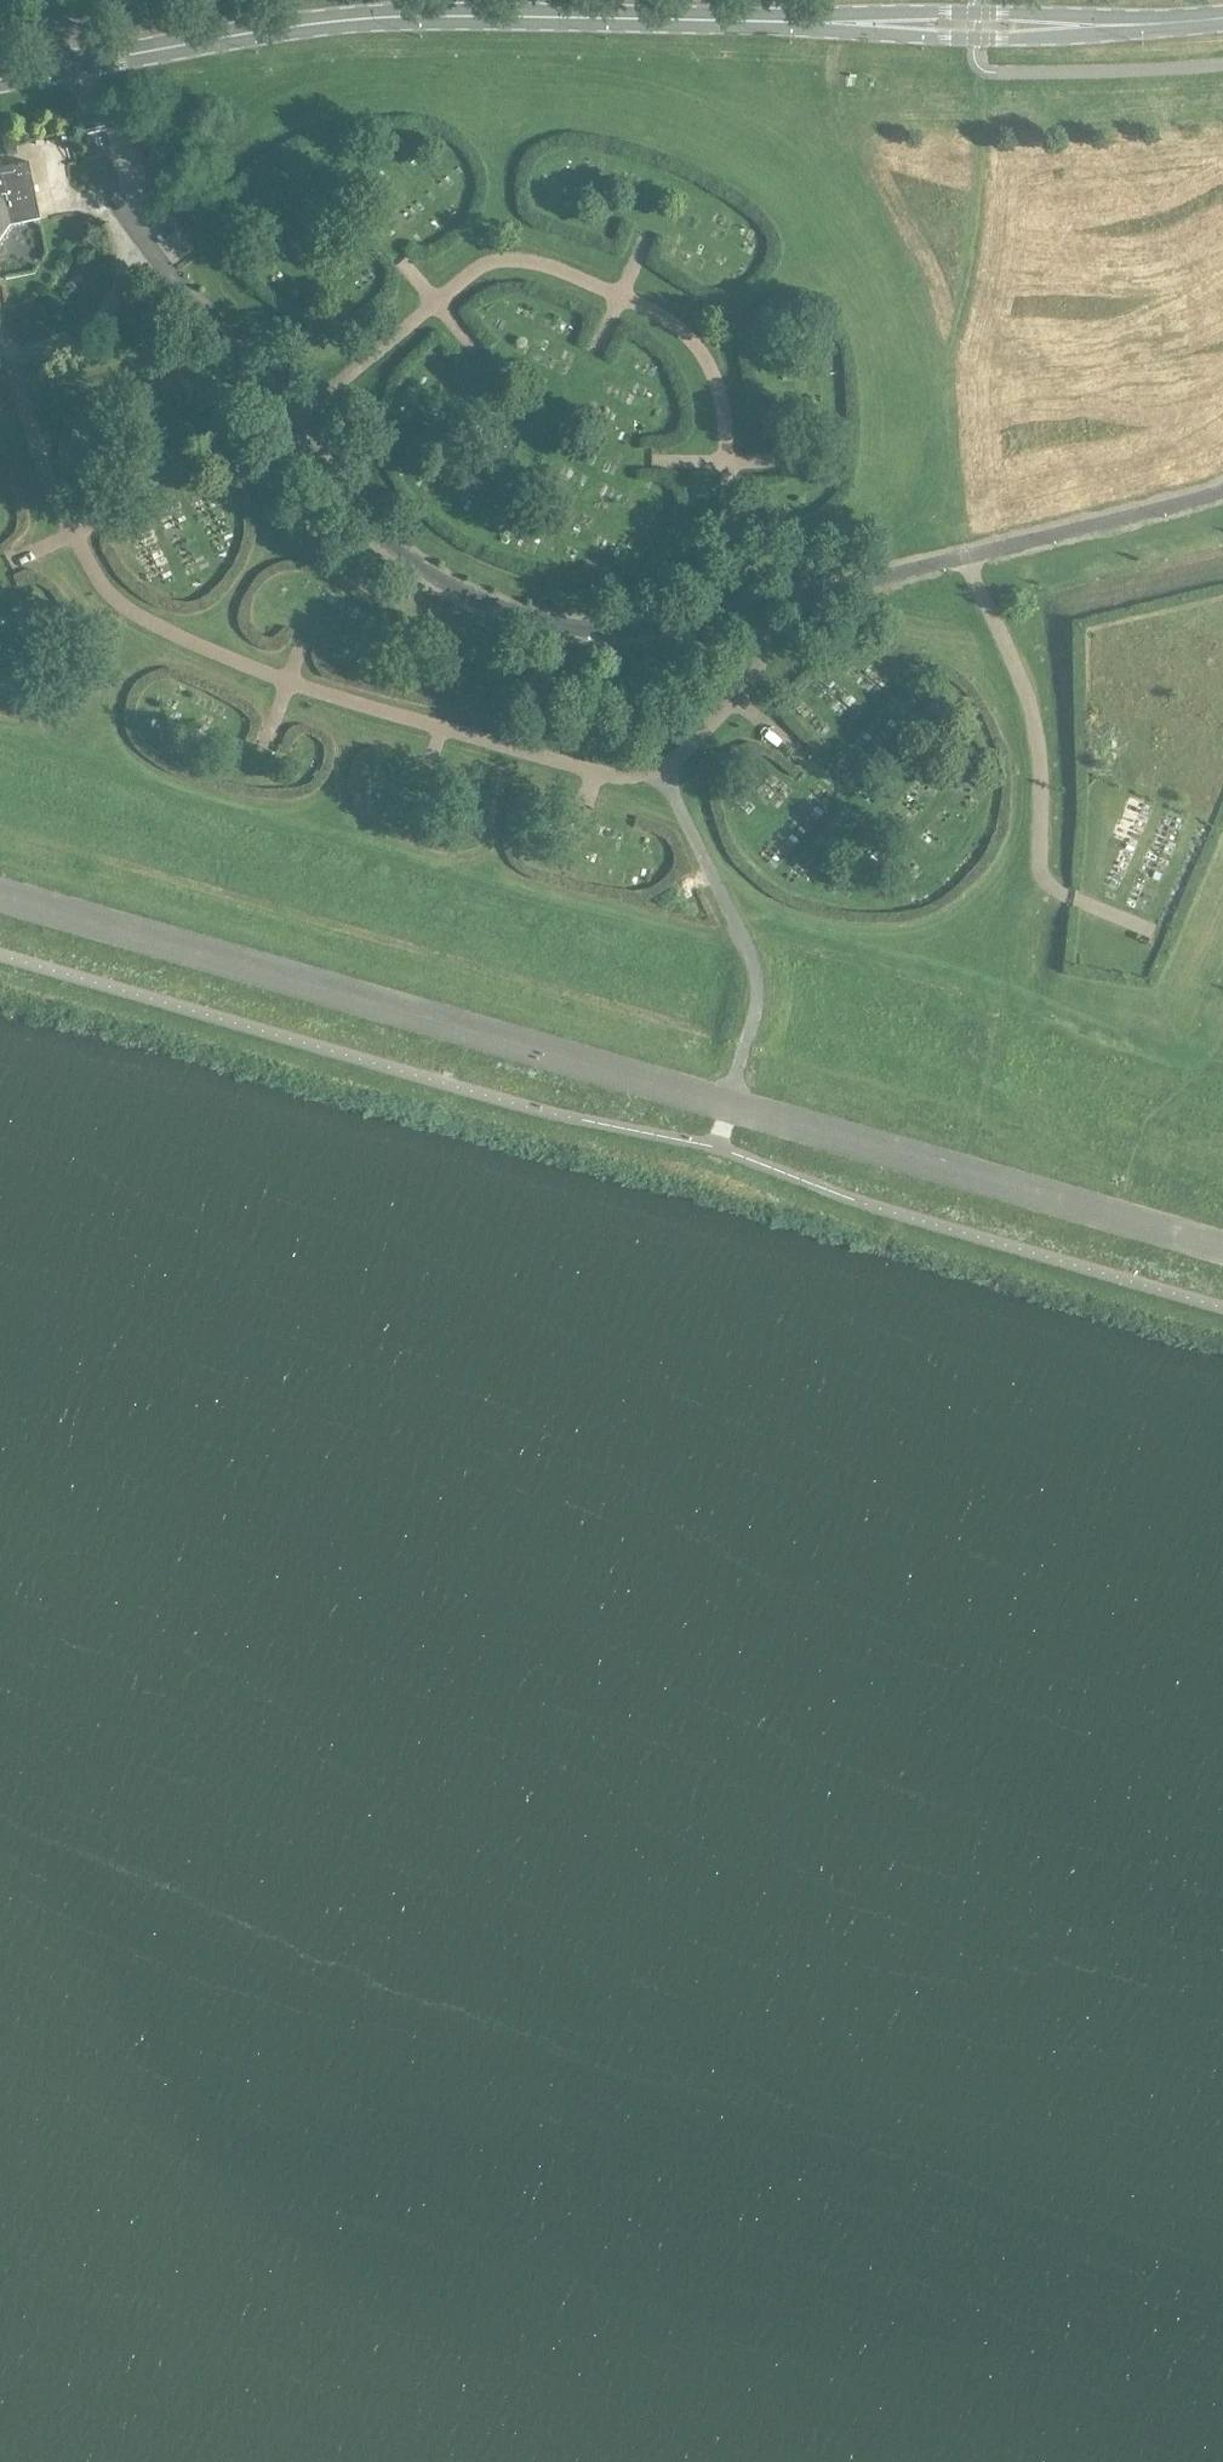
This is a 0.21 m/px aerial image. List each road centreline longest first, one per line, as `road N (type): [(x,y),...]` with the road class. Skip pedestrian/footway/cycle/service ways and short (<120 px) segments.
road 1 (secondary): [(894,22),(375,17),(0,80)]
road 2 (residential): [(0,351),(58,346),(101,317),(126,285),(130,258),(102,206),(73,199),(48,206)]
road 3 (secondary): [(894,22),(944,38),(1039,36),(1092,24)]
road 4 (secondary): [(1092,24),(976,13),(894,22)]
road 5 (secondary): [(1222,17),(1092,24)]

